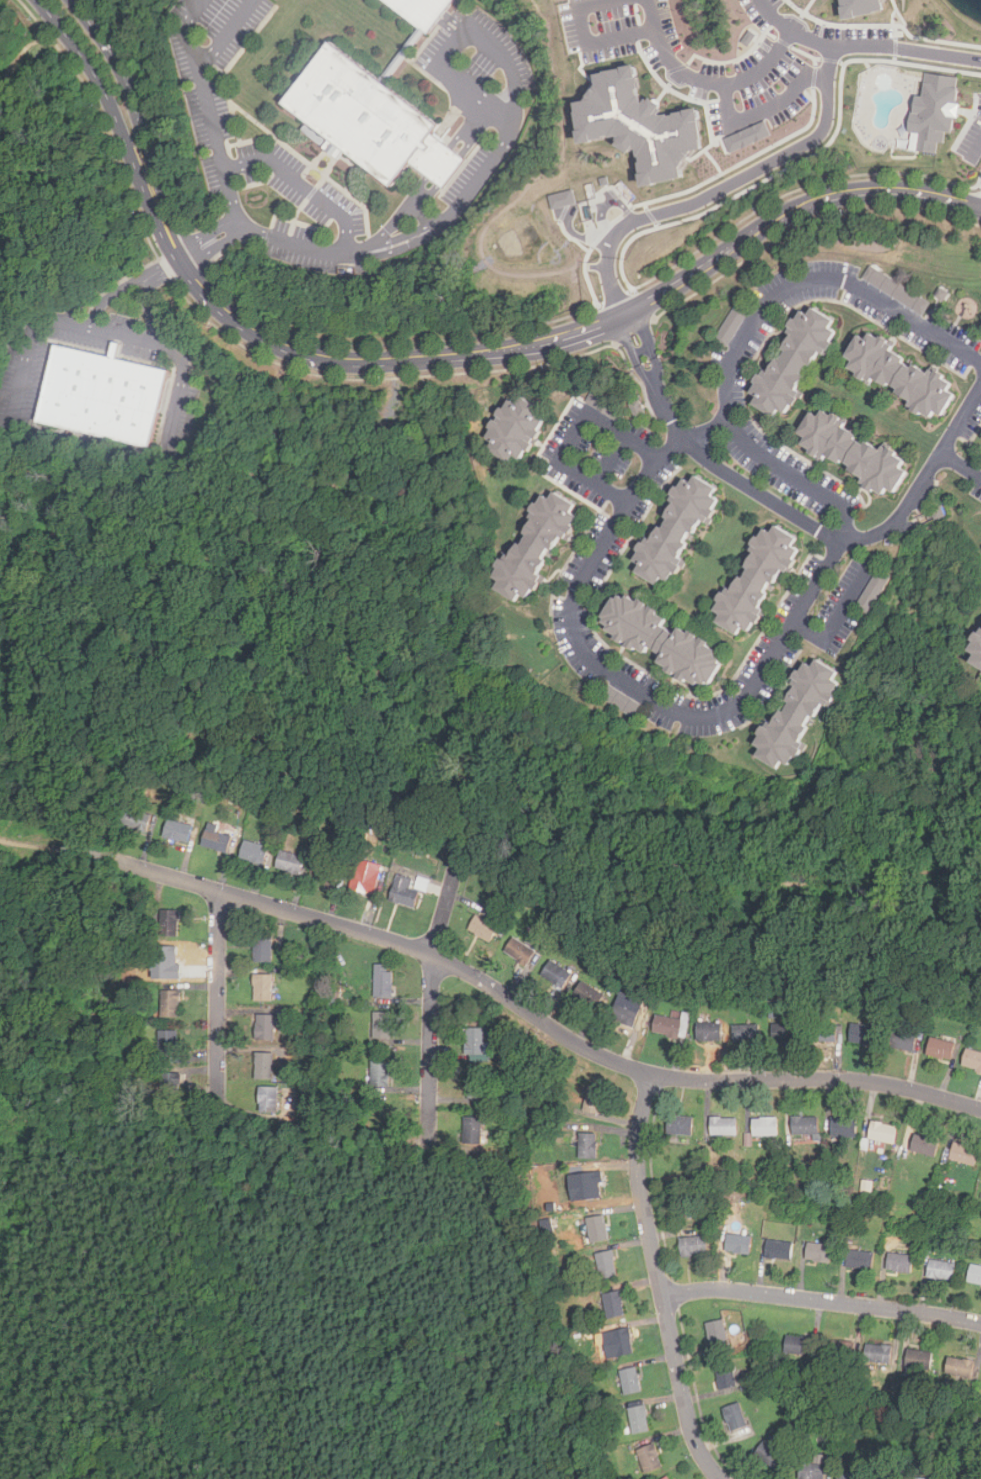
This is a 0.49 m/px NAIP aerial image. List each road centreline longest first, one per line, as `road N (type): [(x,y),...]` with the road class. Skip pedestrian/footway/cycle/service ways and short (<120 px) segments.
road 1 (residential): [(980,1108),(841,1078),(701,1080),(629,1067),(553,1029),(448,959),(113,859)]
road 2 (residential): [(168,230),(214,300),(251,327),(317,356),(362,361),(577,332),(669,294),(790,208),(850,188),(896,187),(980,207)]
road 3 (residential): [(721,1478),(691,1422),(641,1184),(638,1141),(651,1073)]
road 4 (residential): [(980,1323),(730,1290),(664,1297)]
road 5 (residential): [(462,846),(434,954),(429,1144)]
road 6 (residential): [(36,0),(94,77),(168,230)]
road 7 (residential): [(217,1105),(219,890)]
road 8 (residential): [(142,135),(122,69),(75,0)]

